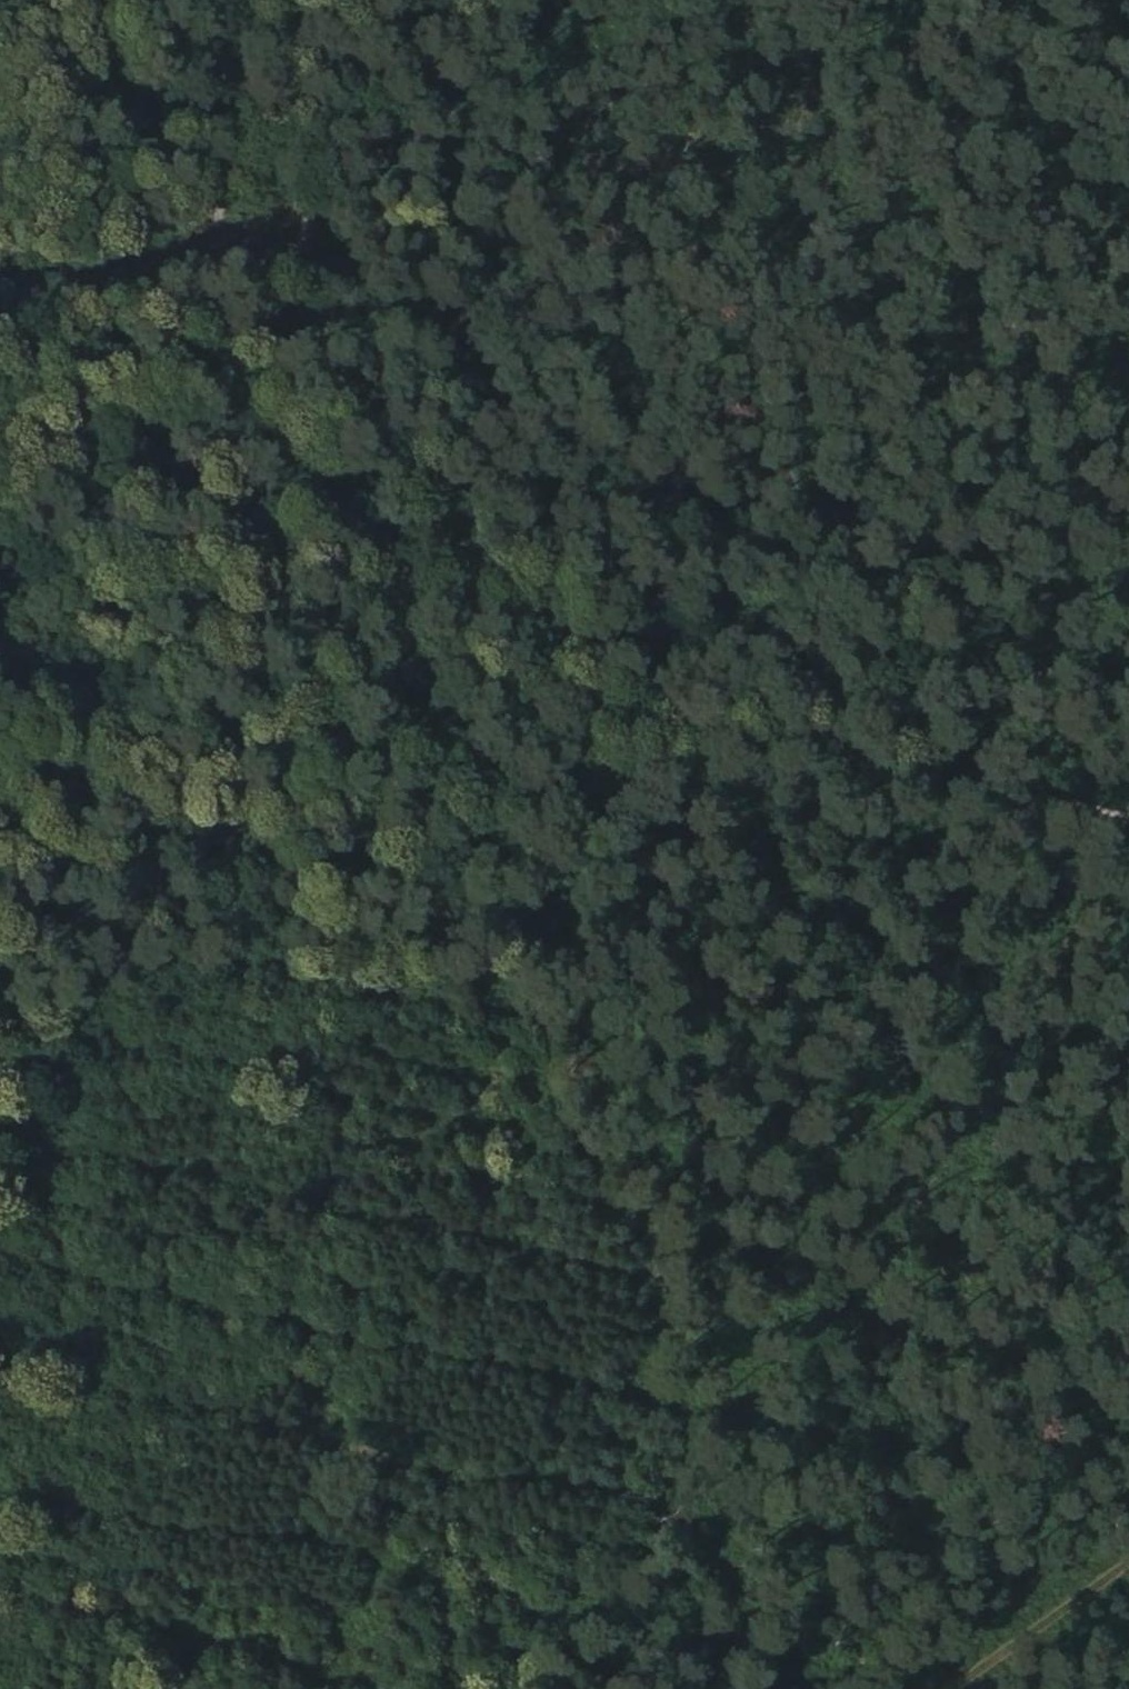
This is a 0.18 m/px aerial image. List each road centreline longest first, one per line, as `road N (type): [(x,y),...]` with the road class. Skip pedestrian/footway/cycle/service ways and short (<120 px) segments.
road 1 (track): [(1128,781),(0,539)]
road 2 (track): [(1128,1581),(981,1688)]

